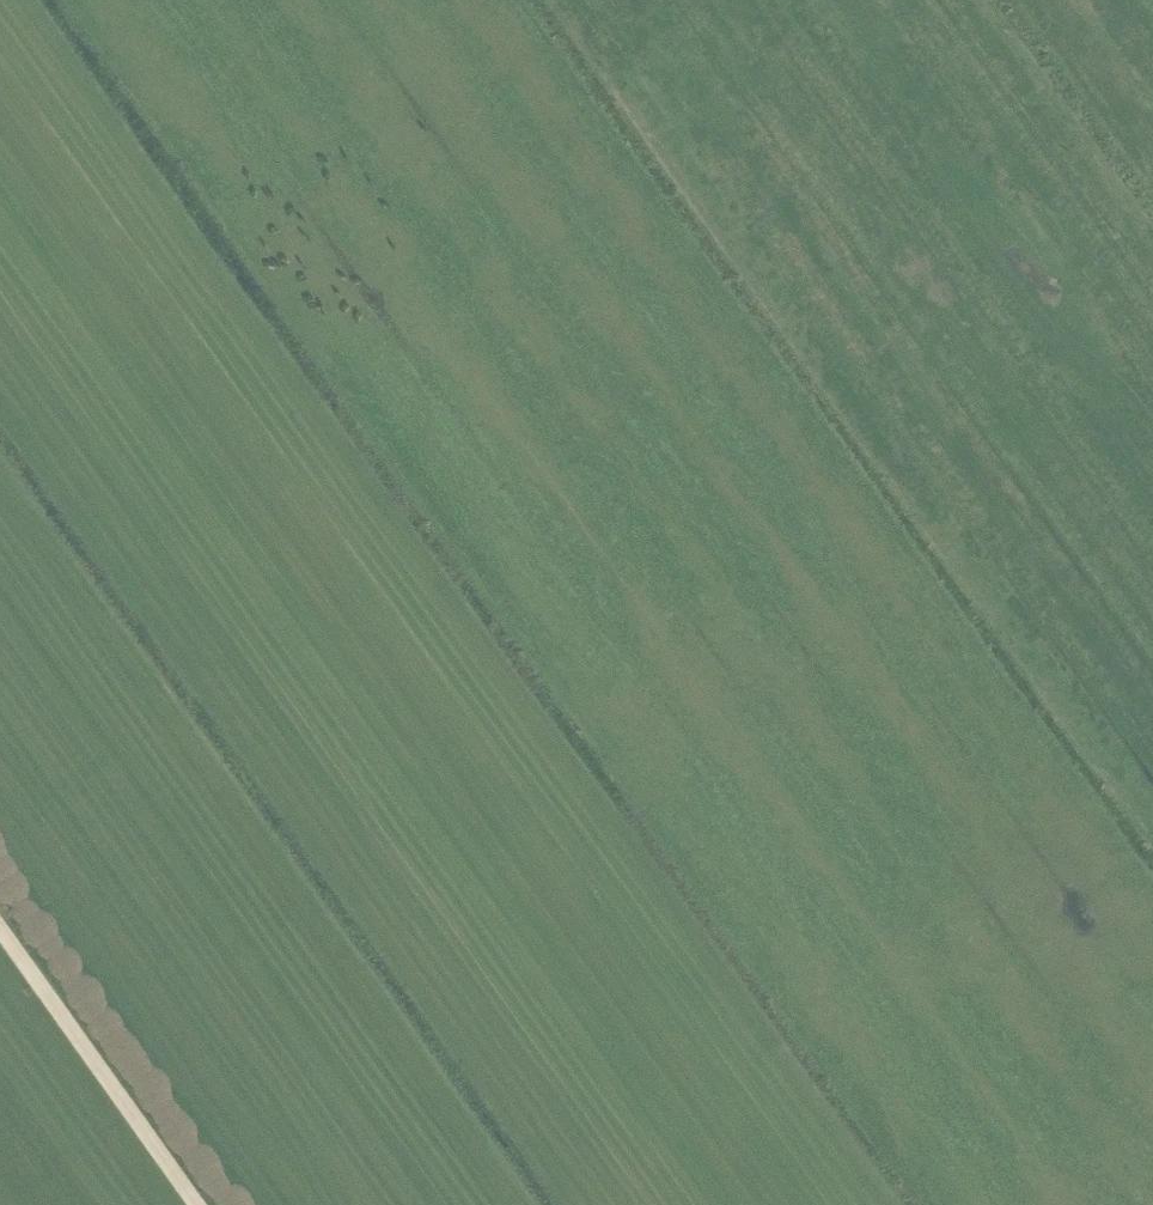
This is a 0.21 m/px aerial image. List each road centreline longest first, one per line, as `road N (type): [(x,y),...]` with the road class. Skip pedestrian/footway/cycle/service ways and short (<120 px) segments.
road 1 (track): [(0,933),(194,1204)]

